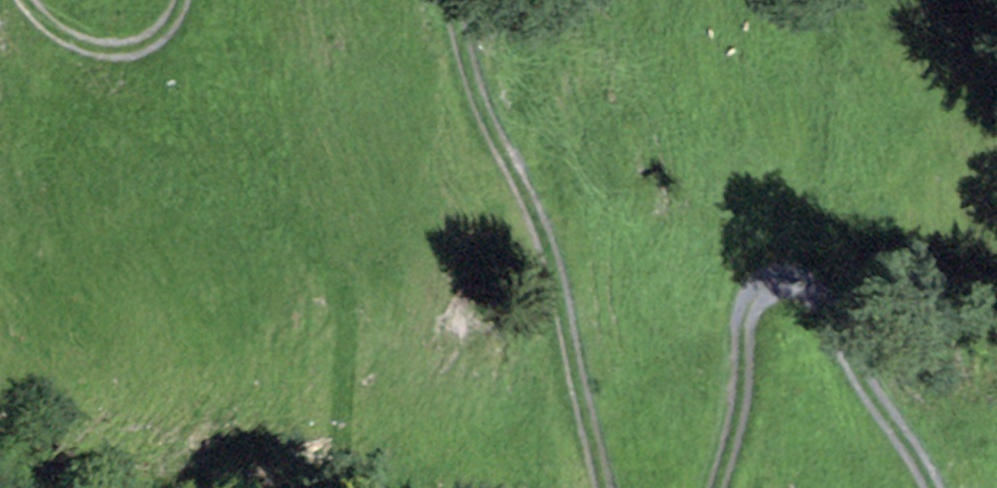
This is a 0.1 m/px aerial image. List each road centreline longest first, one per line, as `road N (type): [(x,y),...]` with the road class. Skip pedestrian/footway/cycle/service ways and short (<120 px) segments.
road 1 (track): [(935,487),(843,350),(822,266),(777,257),(755,296),(751,395),(717,487)]
road 2 (track): [(598,487),(545,233),(486,124),(452,0)]
road 3 (track): [(180,0),(127,55),(53,29),(38,0)]

